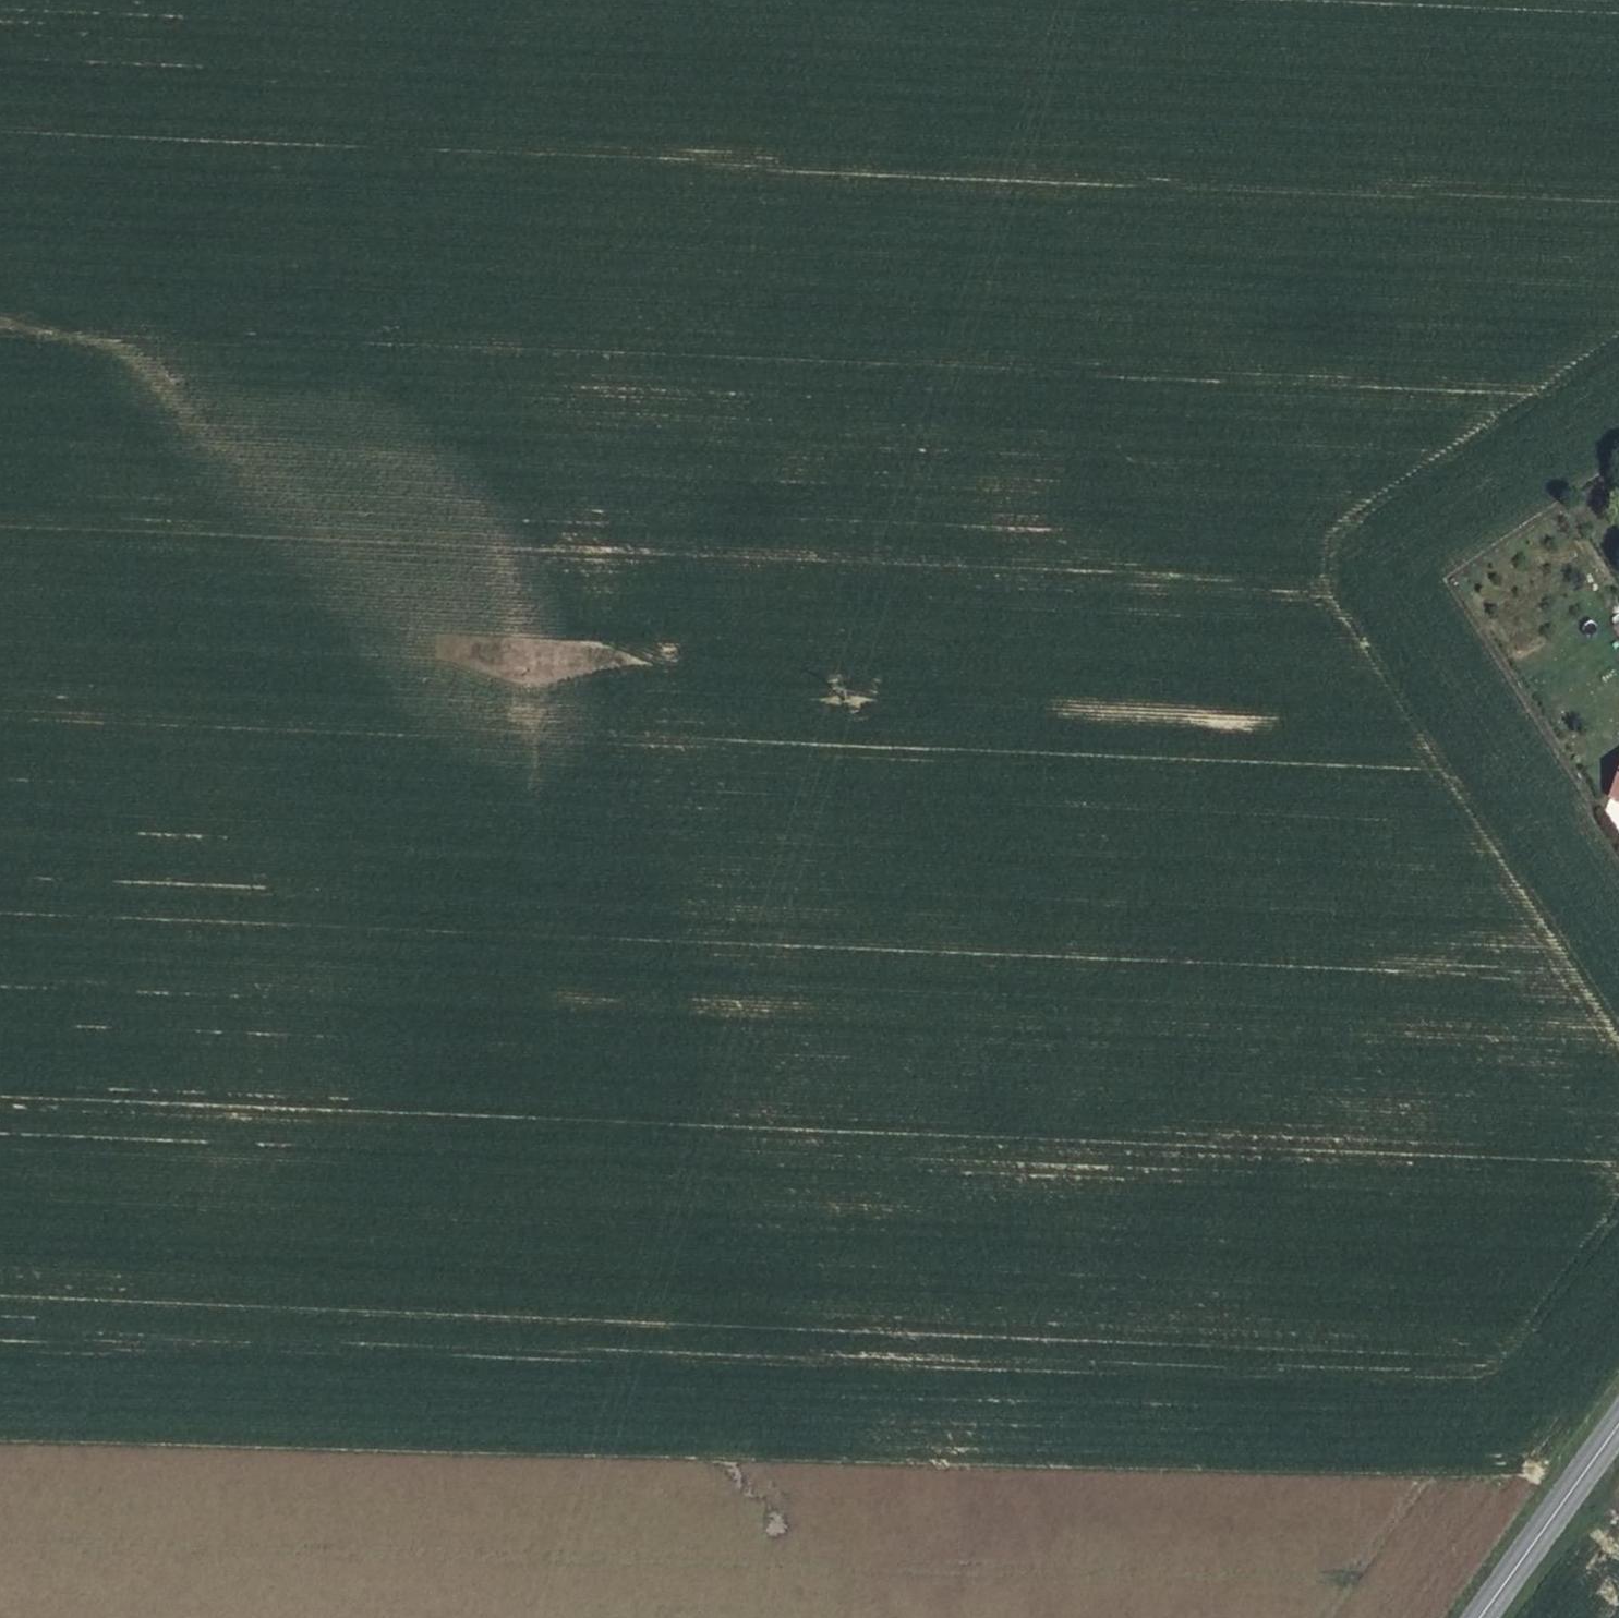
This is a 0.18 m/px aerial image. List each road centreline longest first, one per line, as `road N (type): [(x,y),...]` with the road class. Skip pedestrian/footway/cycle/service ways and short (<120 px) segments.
road 1 (secondary): [(1487,1617),(1618,1442)]

